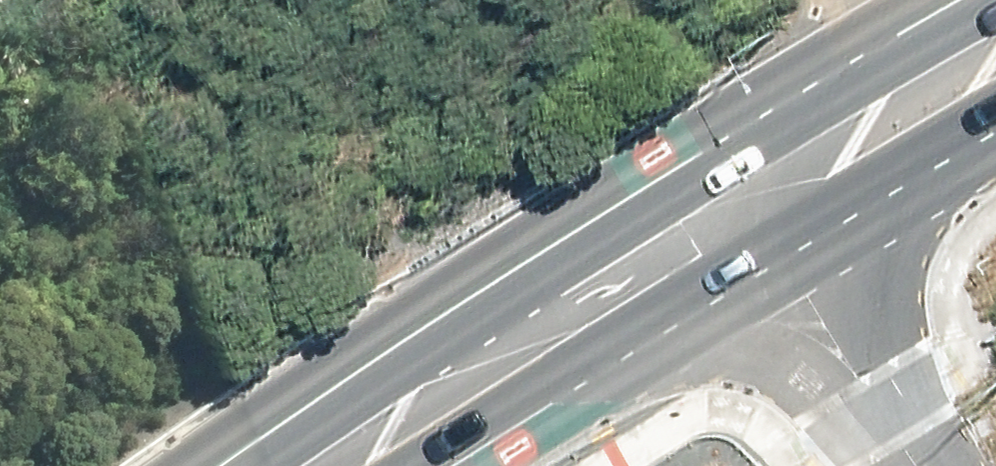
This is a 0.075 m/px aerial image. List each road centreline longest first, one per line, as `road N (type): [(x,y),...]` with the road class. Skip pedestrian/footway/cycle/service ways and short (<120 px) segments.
road 1 (trunk): [(238,465),(735,126),(954,0)]
road 2 (trunk): [(995,93),(402,465)]

